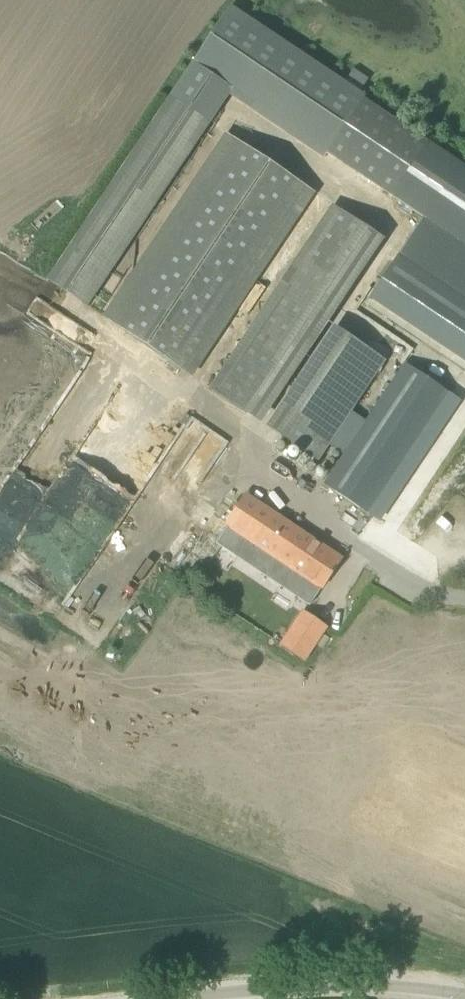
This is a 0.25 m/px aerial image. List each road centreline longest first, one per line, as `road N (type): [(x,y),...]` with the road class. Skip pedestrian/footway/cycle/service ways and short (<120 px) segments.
road 1 (unclassified): [(209,998),(392,987),(464,994)]
road 2 (unclassified): [(348,543),(440,591),(464,594)]

